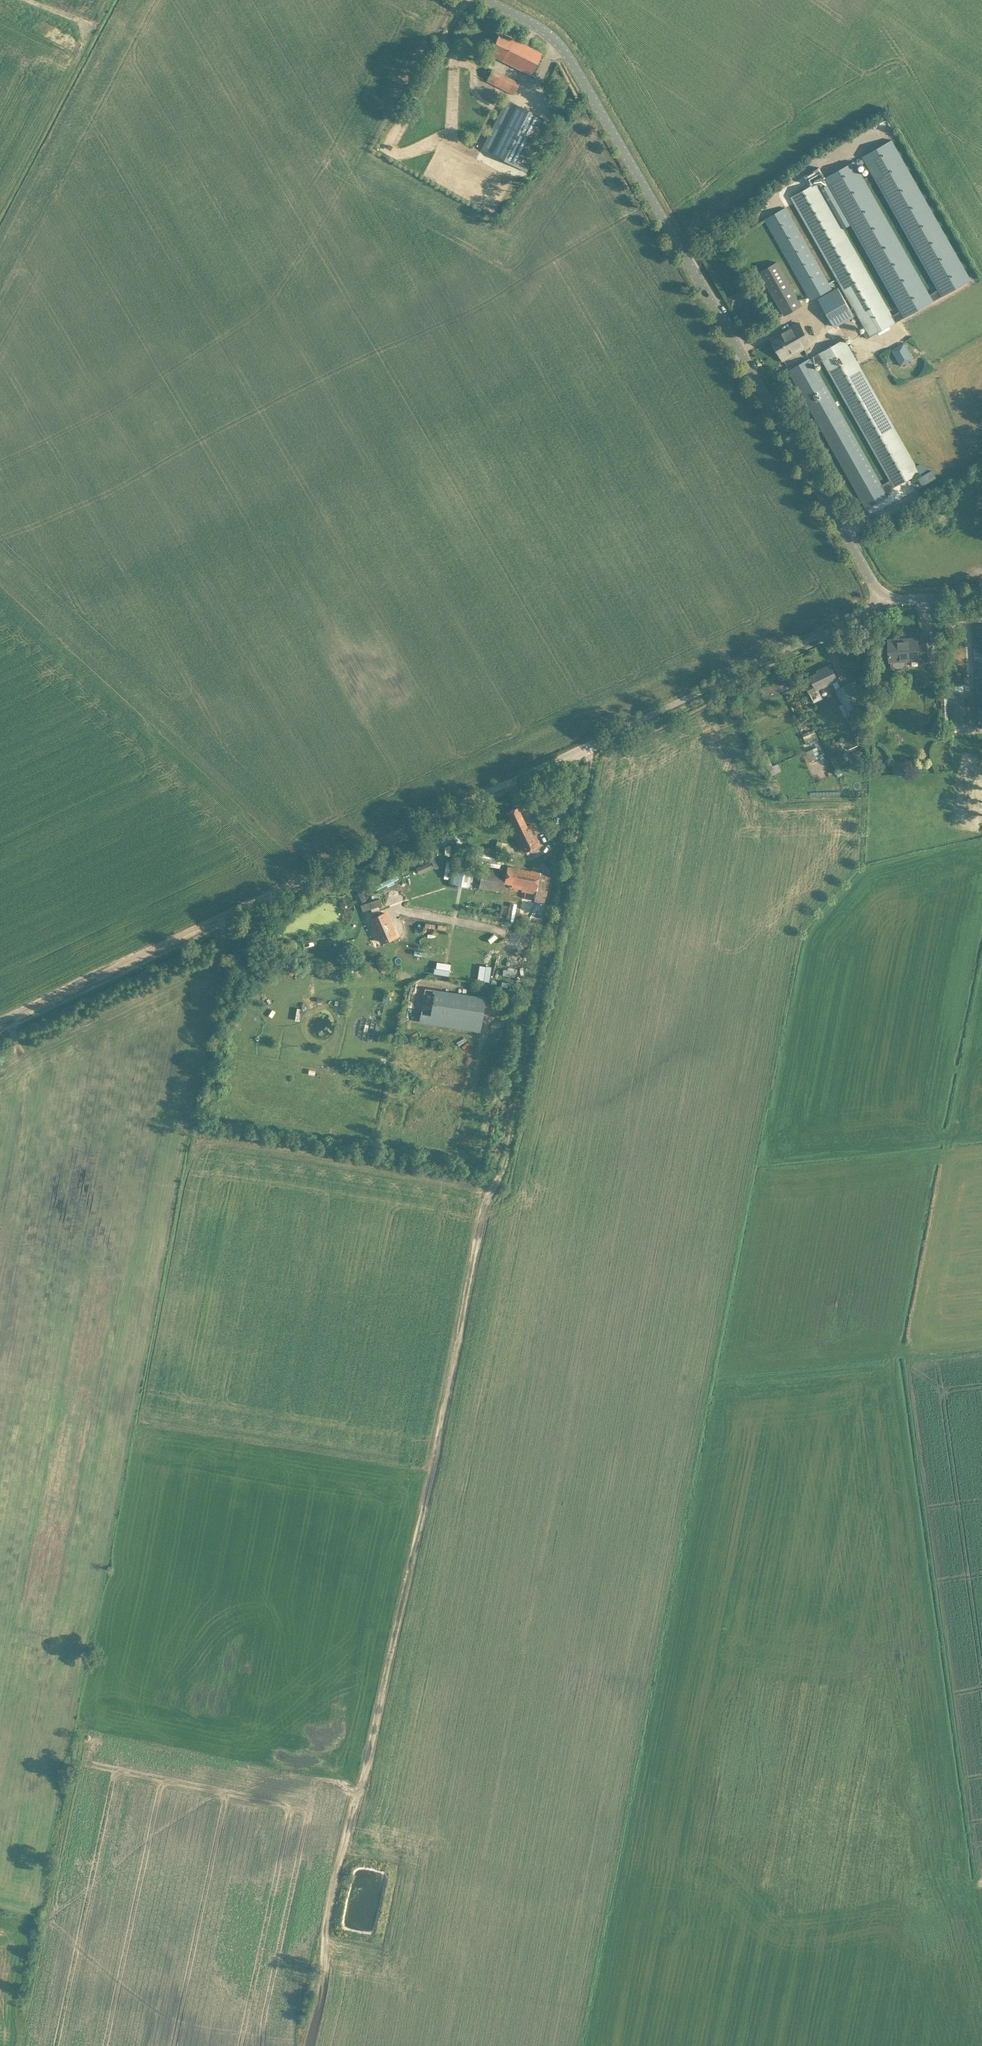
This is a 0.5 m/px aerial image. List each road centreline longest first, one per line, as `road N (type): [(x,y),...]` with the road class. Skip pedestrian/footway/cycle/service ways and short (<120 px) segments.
road 1 (track): [(307,2045),(370,1728),(480,1229),(504,1160),(589,744)]
road 2 (unclassified): [(884,597),(558,41),(496,0)]
road 3 (track): [(0,1024),(494,788)]
road 4 (unclassified): [(884,597),(494,788)]

